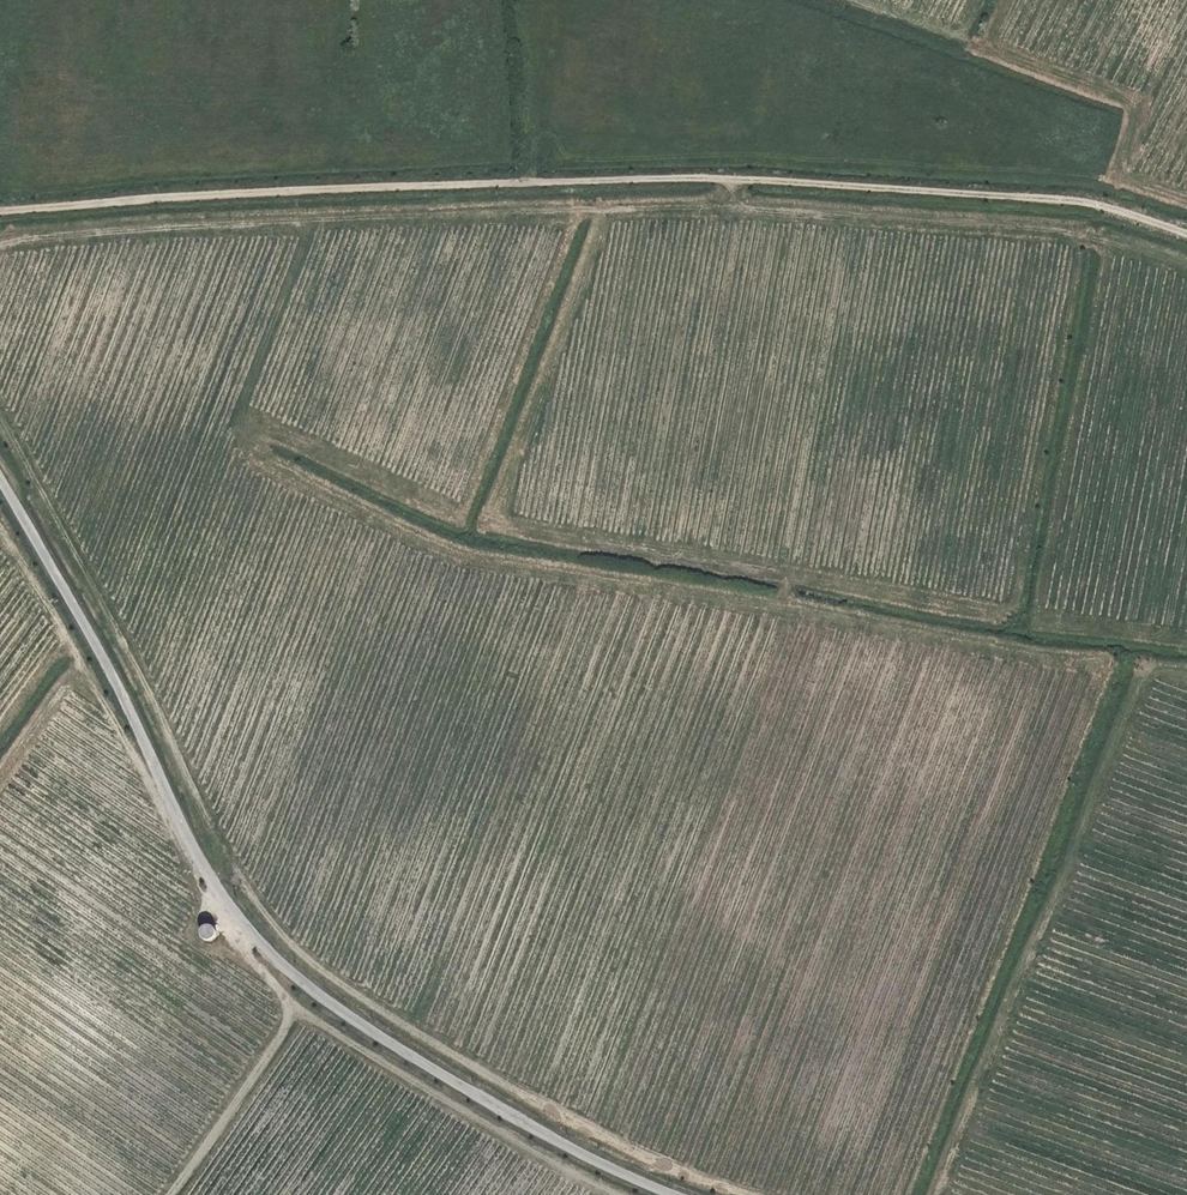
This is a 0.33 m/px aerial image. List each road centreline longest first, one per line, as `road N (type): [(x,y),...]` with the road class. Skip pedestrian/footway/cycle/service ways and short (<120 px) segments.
road 1 (track): [(0,218),(844,182),(1107,206),(1186,231)]
road 2 (unclassified): [(684,1194),(598,1162),(298,968),(224,891),(113,665),(0,479)]

